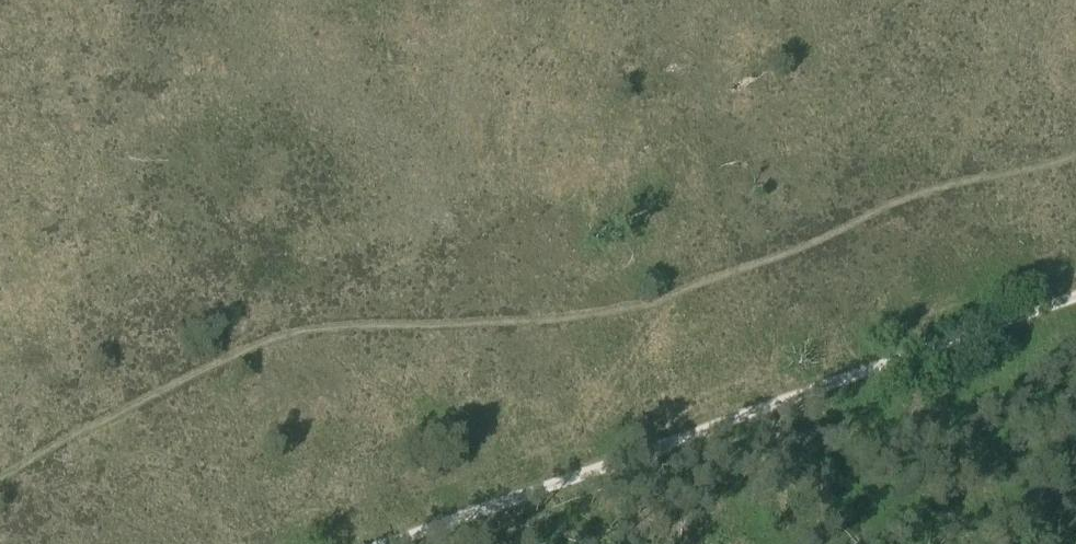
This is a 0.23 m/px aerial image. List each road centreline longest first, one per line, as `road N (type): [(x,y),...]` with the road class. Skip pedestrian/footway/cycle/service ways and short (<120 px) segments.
road 1 (track): [(1075,296),(390,543)]

